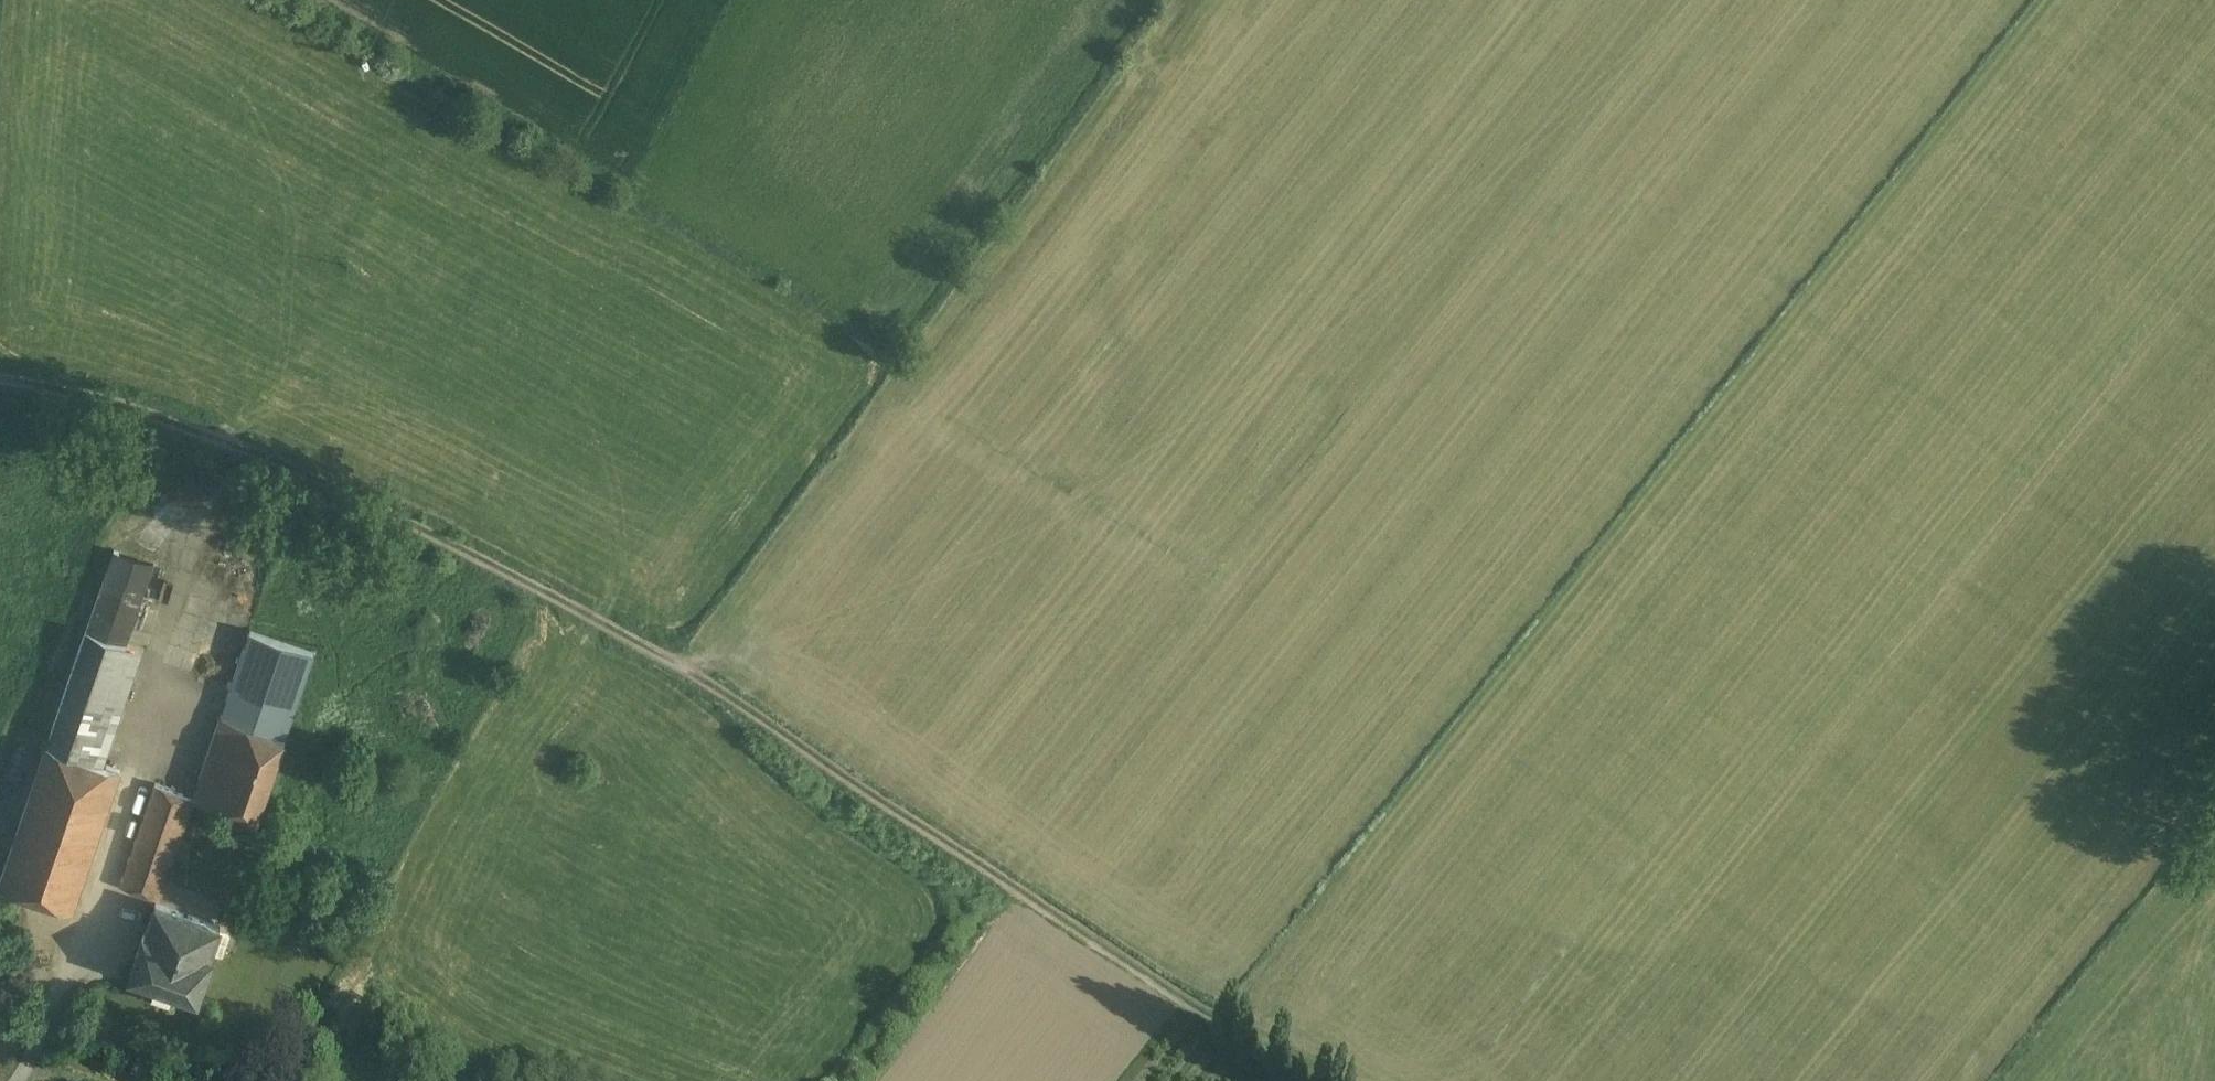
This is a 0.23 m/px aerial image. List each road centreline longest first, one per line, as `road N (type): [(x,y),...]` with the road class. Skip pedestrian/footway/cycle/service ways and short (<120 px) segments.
road 1 (track): [(0,379),(117,405),(252,454),(546,594),(683,672),(1215,1012)]

